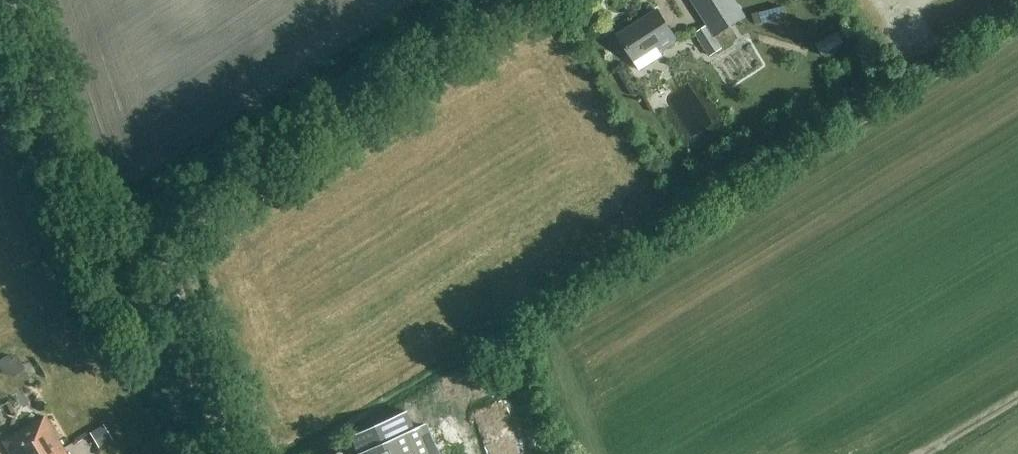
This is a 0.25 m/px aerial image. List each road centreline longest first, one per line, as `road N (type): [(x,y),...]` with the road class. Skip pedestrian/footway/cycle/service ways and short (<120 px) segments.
road 1 (tertiary): [(167,245),(176,218),(200,197),(509,0)]
road 2 (tertiary): [(167,245),(96,251),(73,207),(4,0)]
road 3 (tertiary): [(219,453),(167,245)]

